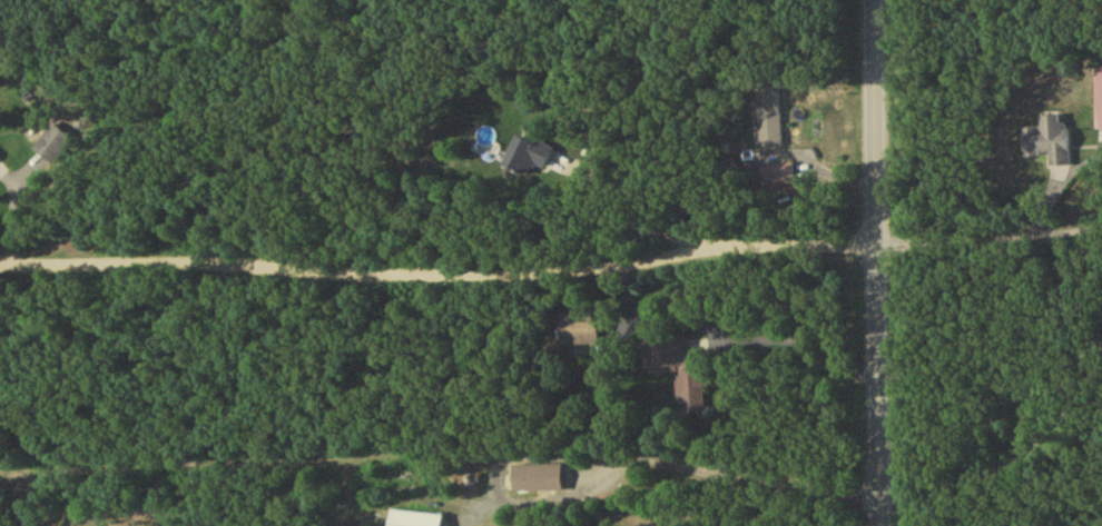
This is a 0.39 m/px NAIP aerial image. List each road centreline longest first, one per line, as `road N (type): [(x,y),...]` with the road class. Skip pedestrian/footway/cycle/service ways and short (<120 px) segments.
road 1 (residential): [(884,525),(880,0)]

